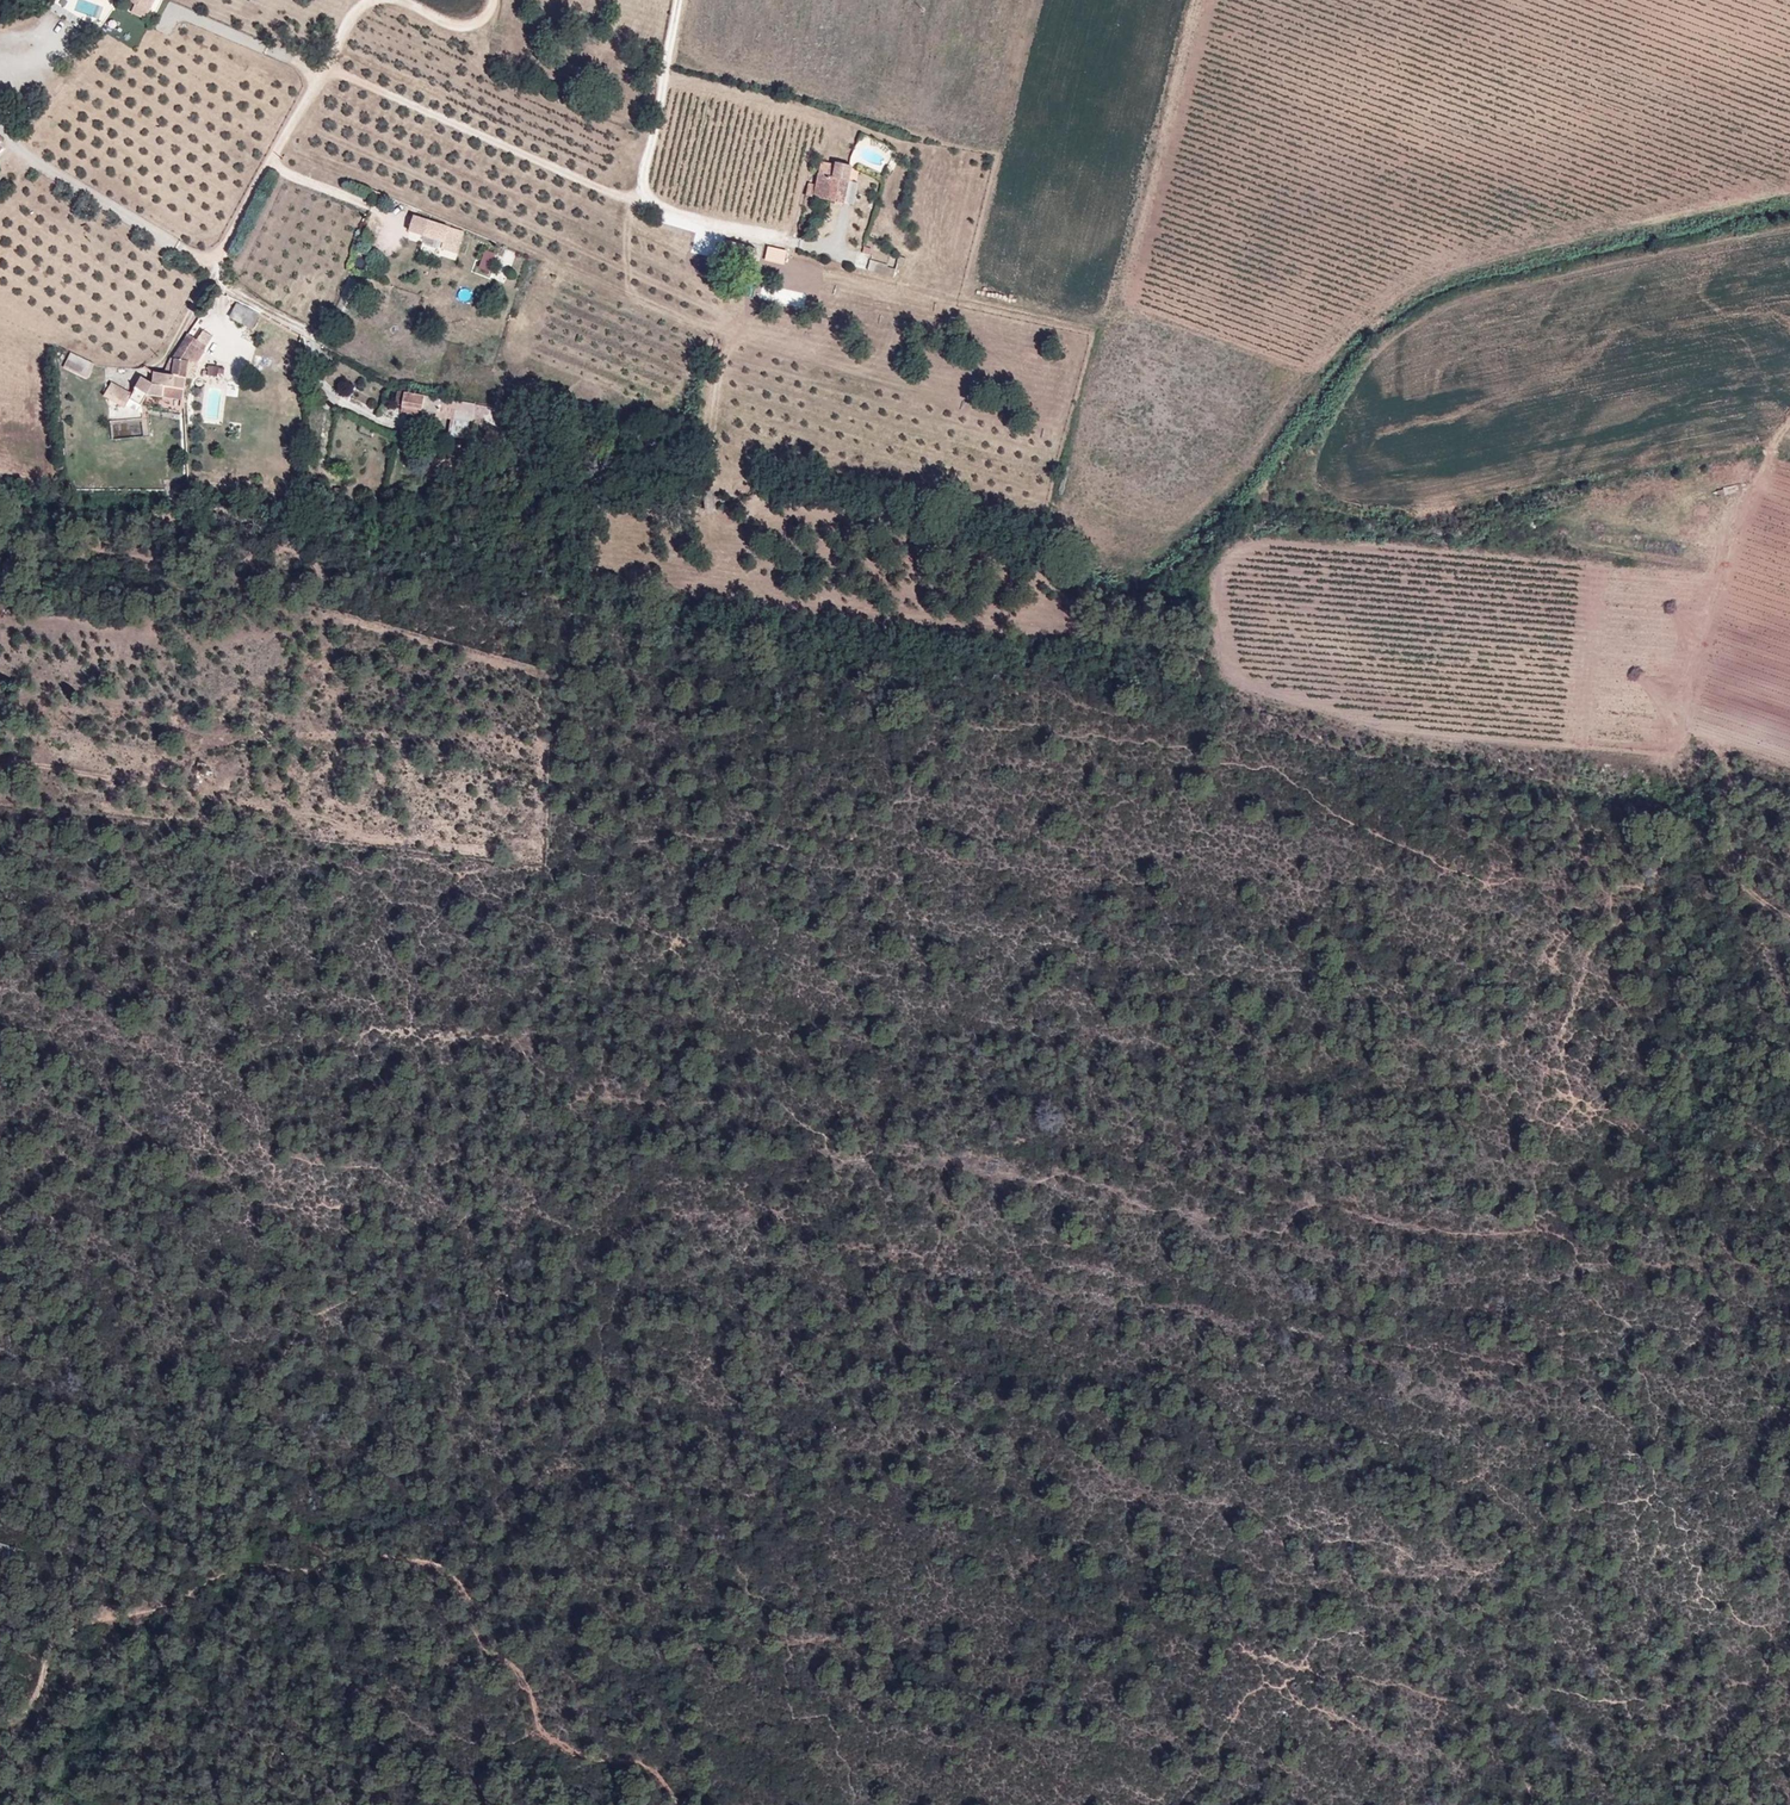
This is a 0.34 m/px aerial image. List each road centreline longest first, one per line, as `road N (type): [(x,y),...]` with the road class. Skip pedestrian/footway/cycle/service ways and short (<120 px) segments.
road 1 (track): [(681,0),(644,174),(648,197),(659,210),(699,222),(835,254)]
road 2 (track): [(179,333),(353,18),(376,0)]

